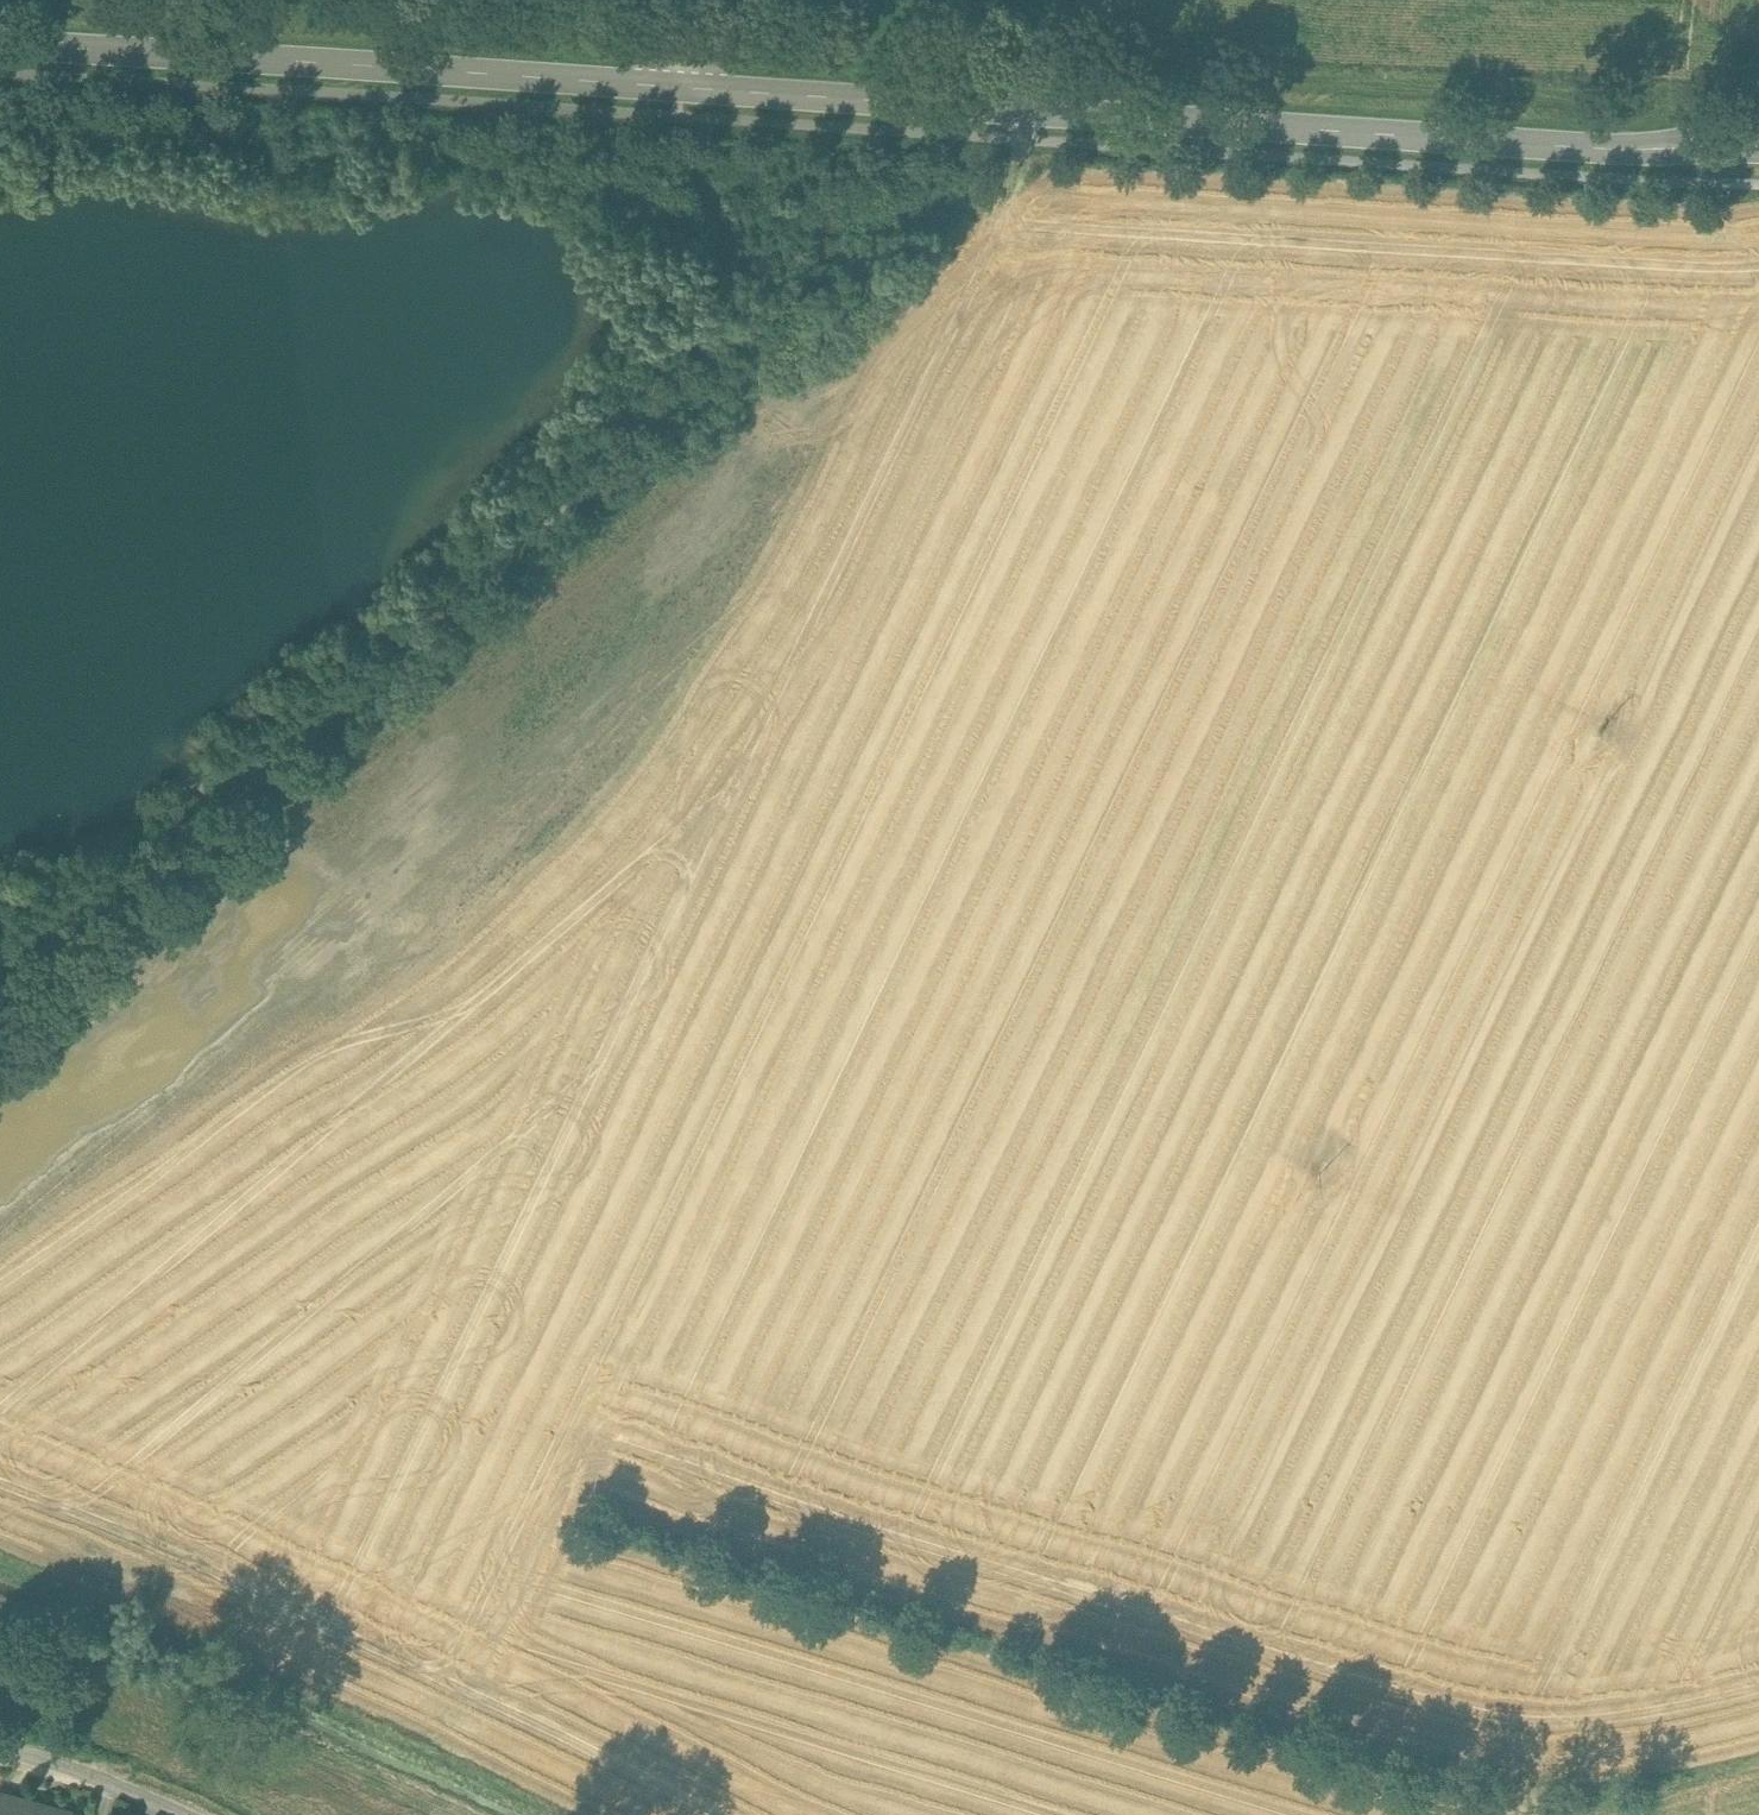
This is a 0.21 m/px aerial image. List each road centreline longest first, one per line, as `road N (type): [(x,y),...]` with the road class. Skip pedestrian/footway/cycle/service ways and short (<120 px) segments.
road 1 (tertiary): [(0,44),(405,63),(1545,142),(1758,144)]
road 2 (residential): [(201,1814),(109,1778),(0,1750)]

